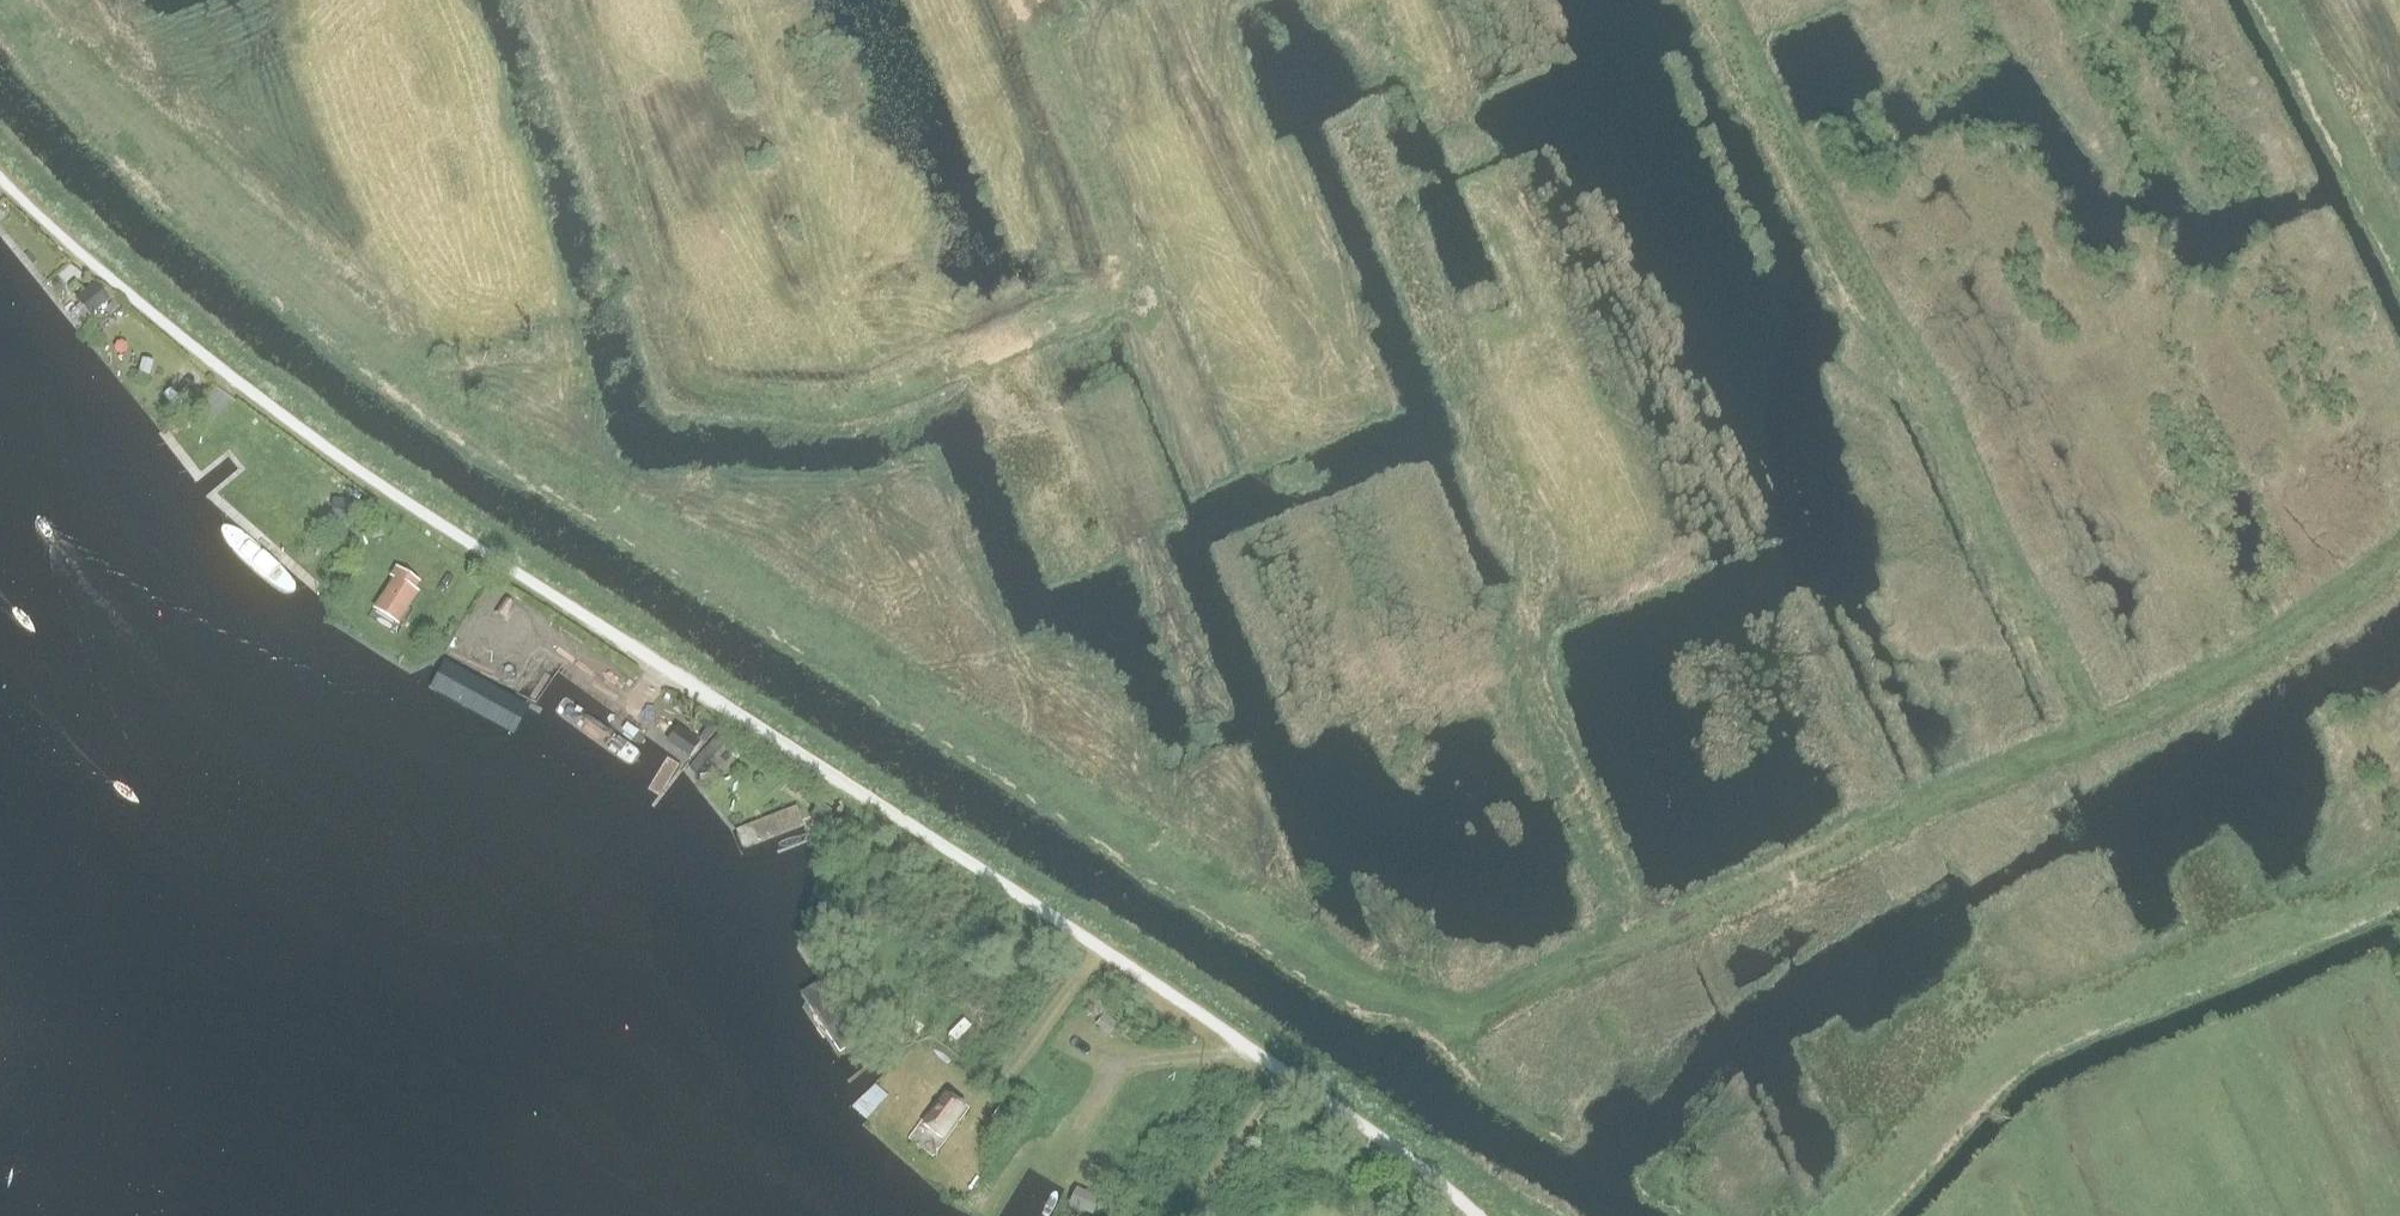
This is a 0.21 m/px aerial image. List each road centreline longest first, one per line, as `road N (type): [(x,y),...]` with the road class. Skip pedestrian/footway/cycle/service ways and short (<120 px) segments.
road 1 (track): [(2399,556),(2196,694),(1632,935),(1472,1013),(1426,1008),(1379,995),(598,494),(341,312),(95,92),(20,0)]
road 2 (track): [(1068,0),(1041,26),(1126,268),(1110,299),(953,368),(852,399),(778,401),(692,386),(551,0)]
road 3 (track): [(2096,735),(1958,458),(1935,385),(1718,0)]

